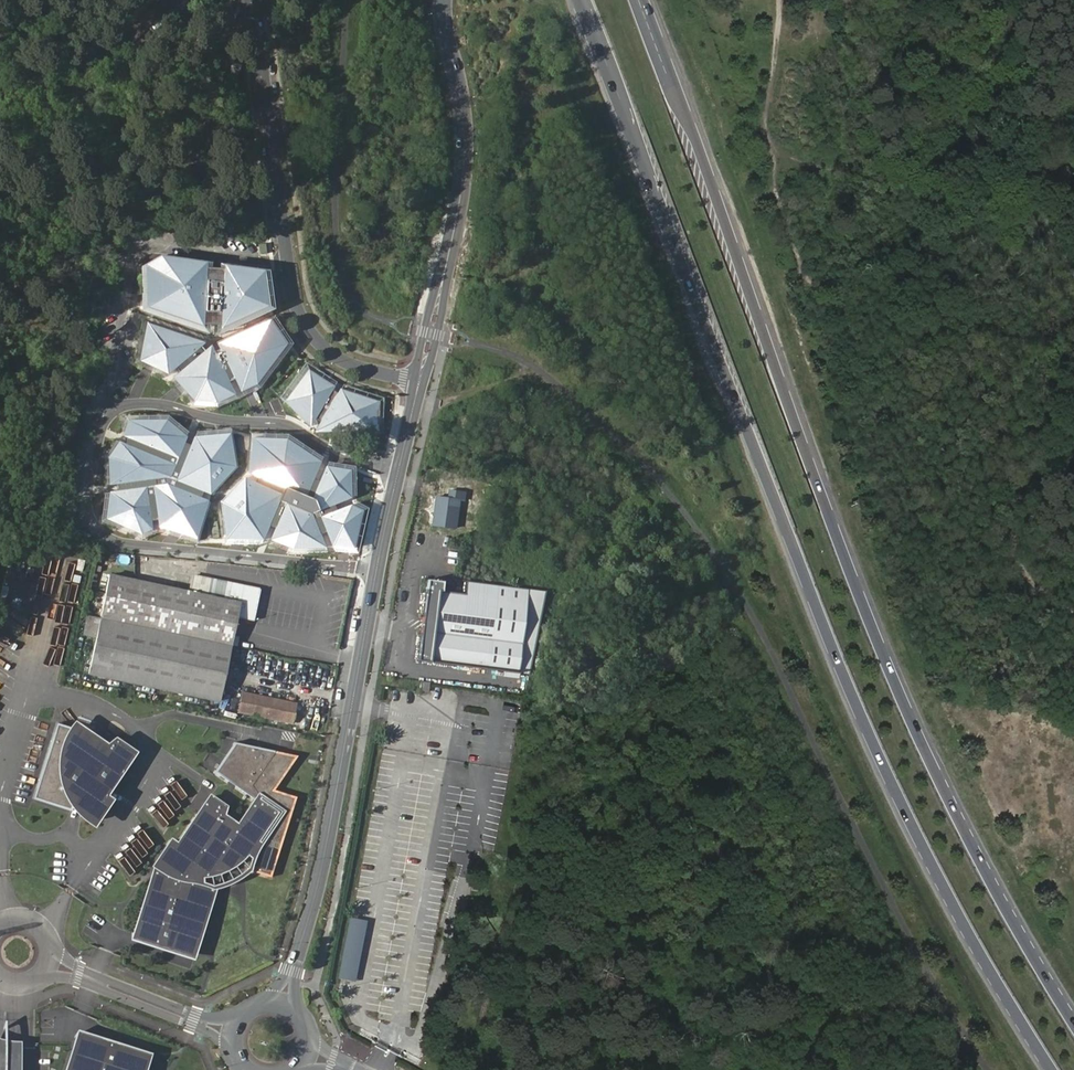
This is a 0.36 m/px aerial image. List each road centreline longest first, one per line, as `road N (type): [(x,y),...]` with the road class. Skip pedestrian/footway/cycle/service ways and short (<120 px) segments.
road 1 (motorway): [(582,0),(892,789),(957,917),(1055,1069)]
road 2 (motorway): [(1073,1028),(1023,948),(910,721),(643,0)]
road 3 (residential): [(102,417),(85,505),(97,537),(381,572)]
road 4 (tertiary): [(381,572),(298,959)]
road 5 (tertiary): [(445,0),(444,27),(465,124),(462,204),(419,384)]
road 6 (residential): [(294,264),(135,247),(102,417)]
road 7 (residential): [(401,470),(333,455),(272,422),(140,403),(102,417)]
road 8 (residential): [(245,0),(294,264)]
road 9 (residential): [(294,264),(312,325),(336,356),(419,384)]
road 10 (residential): [(193,1022),(78,975)]

